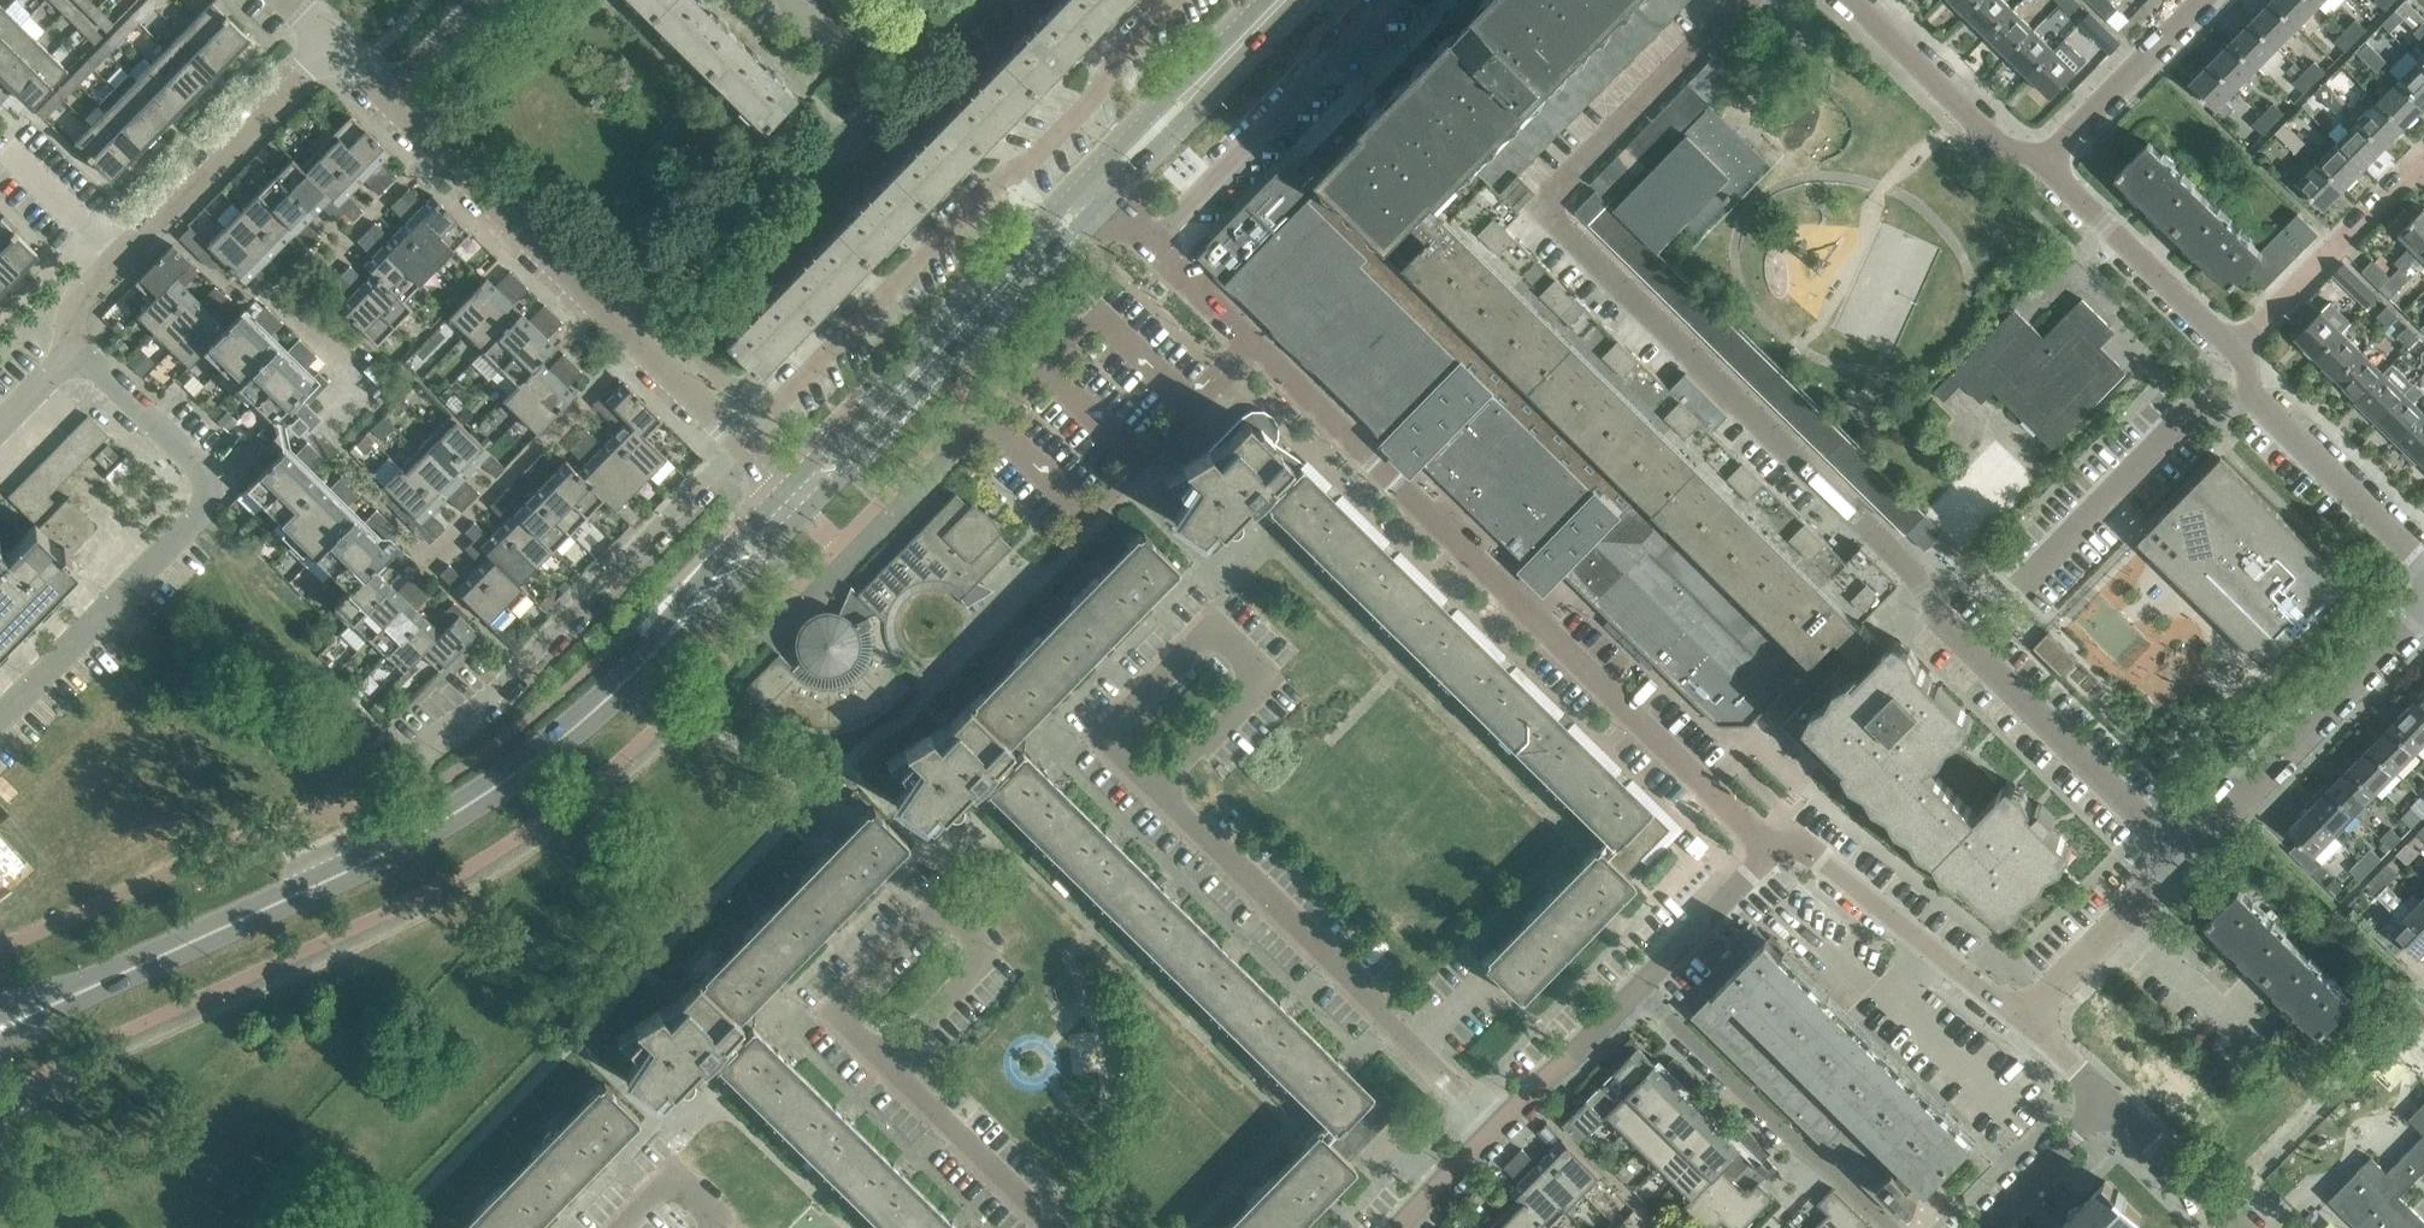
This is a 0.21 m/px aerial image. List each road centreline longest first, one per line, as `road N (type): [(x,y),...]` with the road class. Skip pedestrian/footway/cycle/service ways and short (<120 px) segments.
road 1 (residential): [(1781,849),(1752,834),(1151,242)]
road 2 (secondary): [(91,989),(367,862),(458,808),(567,728),(800,503)]
road 3 (residential): [(741,445),(1186,0)]
road 4 (unclassified): [(2028,1016),(2423,611)]
road 5 (residential): [(0,715),(213,498),(199,468),(73,346)]
road 6 (residential): [(741,445),(392,101)]
road 7 (residential): [(1483,1138),(1150,808)]
road 8 (secondary): [(800,503),(1098,190)]
road 9 (residential): [(73,346),(76,307),(331,43)]
road 10 (residential): [(464,722),(741,445)]
road 11 (residential): [(1151,242),(1387,0)]
road 12 (residential): [(1150,808),(1093,751),(1218,626),(1271,682)]
road 13 (residential): [(876,1074),(824,1022),(939,909),(987,965)]
road 14 (residential): [(1781,849),(1824,866),(2028,1016)]
road 15 (unclassified): [(2423,568),(2226,362)]
road 16 (unclassified): [(2226,362),(2423,170)]
road 17 (unclassified): [(2226,362),(2034,171)]
road 18 (secondary): [(1098,190),(1284,0)]
road 19 (residential): [(1646,987),(1834,1170)]
road 20 (unclassified): [(2034,171),(1858,0)]
road 21 (unclassified): [(2034,171),(2201,0)]
road 22 (residential): [(1483,1138),(1646,987)]
road 23 (residential): [(1031,1227),(876,1074)]
road 24 (residential): [(1646,987),(1781,849)]
road 25 (residential): [(1271,682),(1150,808)]
road 26 (residential): [(1988,1227),(2109,1109)]
road 27 (residential): [(2229,1227),(2109,1109)]
road 28 (residential): [(987,965),(876,1074)]
road 29 (residential): [(392,101),(494,0)]
road 30 (residential): [(619,1227),(668,1178),(720,1227)]
road 31 (residential): [(2028,1016),(2109,1109)]
road 32 (residential): [(1401,1227),(1483,1138)]

